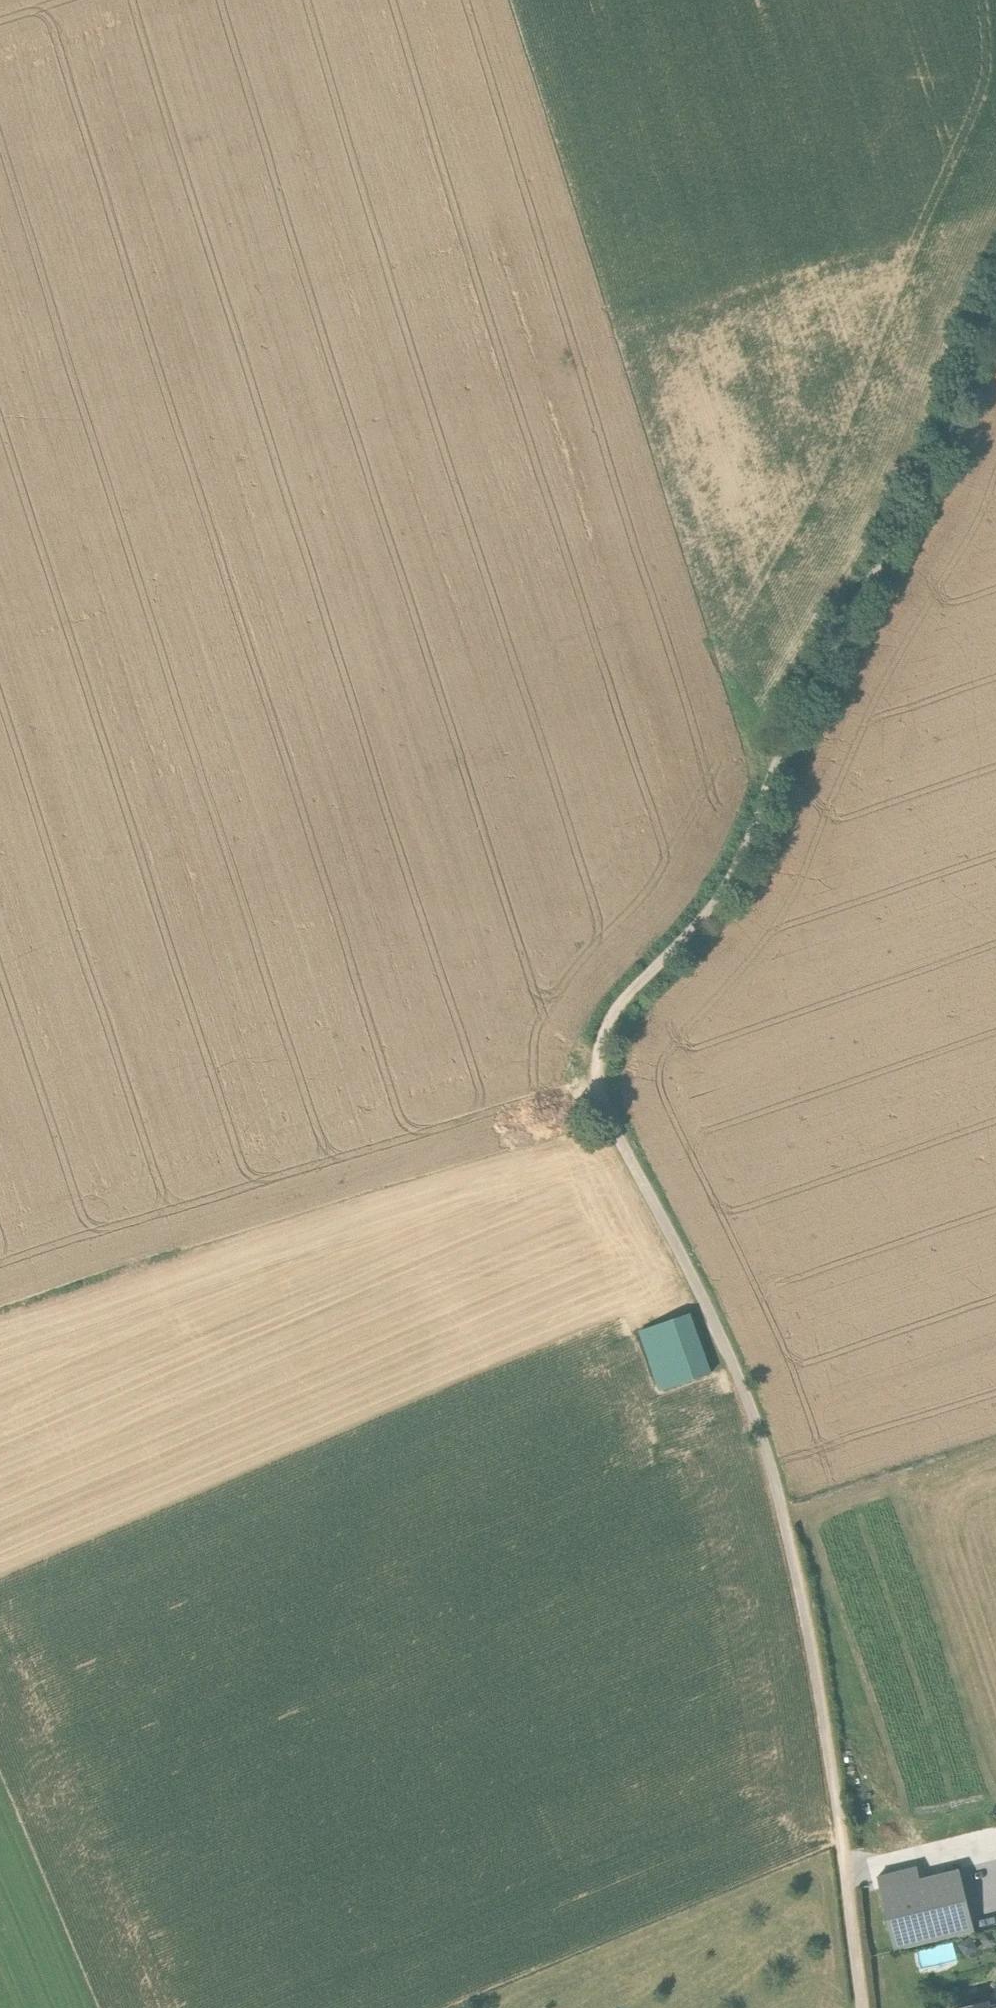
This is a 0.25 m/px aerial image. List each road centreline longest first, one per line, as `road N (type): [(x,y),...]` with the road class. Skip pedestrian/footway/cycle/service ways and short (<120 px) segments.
road 1 (track): [(863,2007),(812,1647),(775,1485),(723,1340),(610,1122),(599,1057),(612,1013),(697,922),(738,860),(797,714),(938,451),(995,299)]

